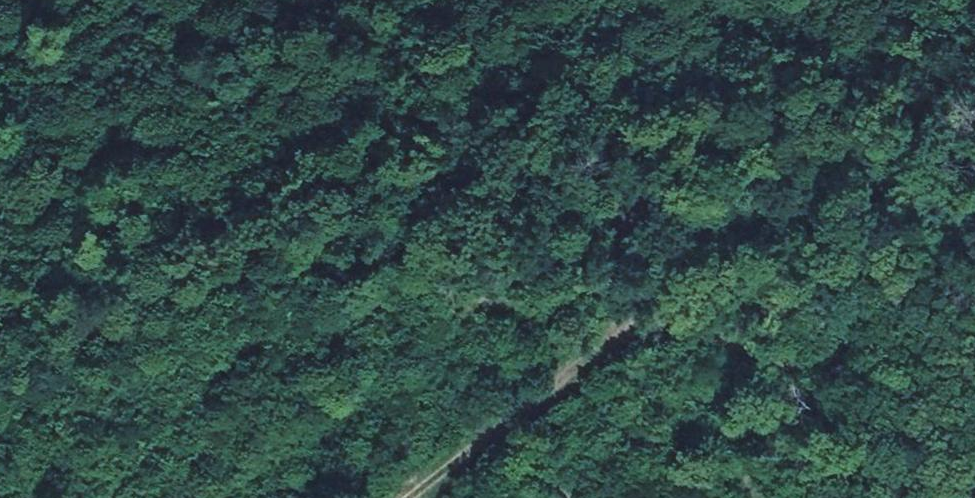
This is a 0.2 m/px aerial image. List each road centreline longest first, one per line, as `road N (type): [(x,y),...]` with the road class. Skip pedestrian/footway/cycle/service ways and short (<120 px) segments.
road 1 (track): [(420,497),(638,325),(691,312),(755,321),(821,366)]
road 2 (track): [(110,497),(356,235)]
road 3 (track): [(0,212),(200,402)]
road 4 (track): [(535,406),(575,215)]

